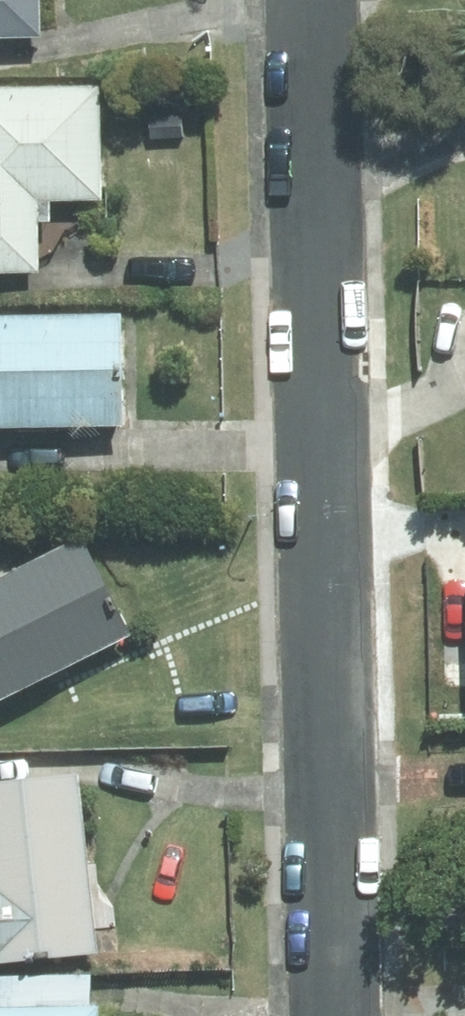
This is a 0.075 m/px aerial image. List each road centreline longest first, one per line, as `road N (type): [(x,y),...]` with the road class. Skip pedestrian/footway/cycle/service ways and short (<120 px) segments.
road 1 (residential): [(310,0),(336,1015)]

